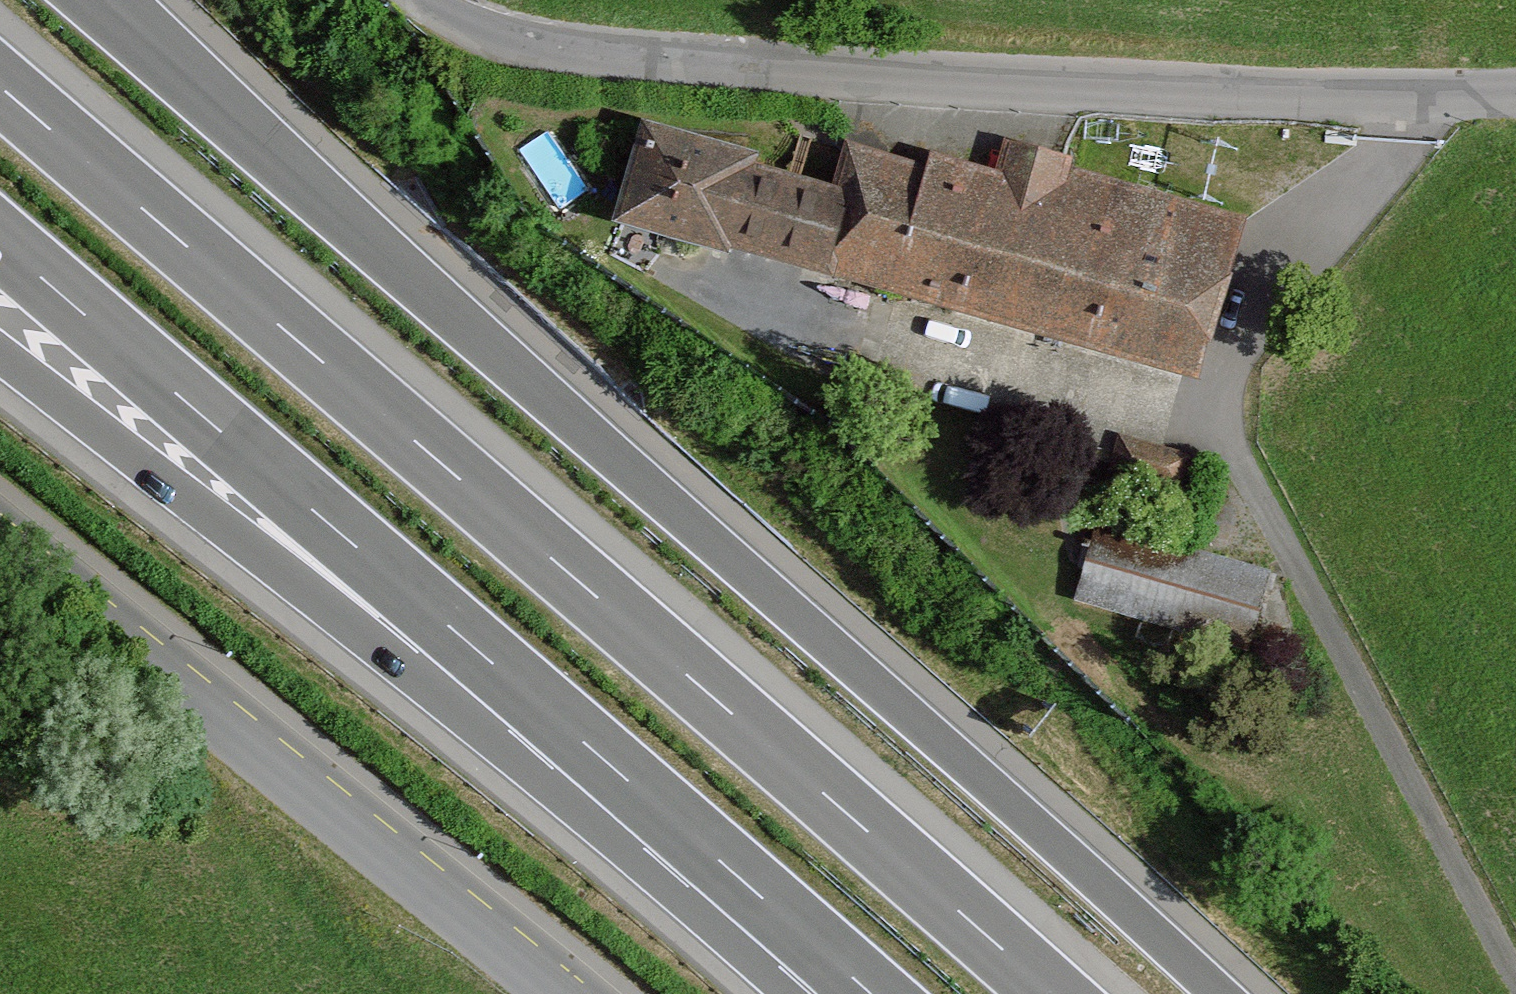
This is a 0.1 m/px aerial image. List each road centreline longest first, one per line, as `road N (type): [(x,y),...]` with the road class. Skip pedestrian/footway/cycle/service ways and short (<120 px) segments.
road 1 (motorway): [(1054,993),(0,85)]
road 2 (motorway): [(1218,993),(251,137)]
road 3 (motorway): [(0,245),(868,993)]
road 4 (motorway): [(0,347),(846,993)]
road 5 (residential): [(1463,96),(519,42),(412,0)]
road 6 (residential): [(1463,96),(1396,131),(1318,204),(1272,269),(1229,417),(1246,476),(1515,986)]
road 7 (residential): [(0,538),(567,993)]
road 8 (motorway): [(251,137),(80,0)]
road 9 (motorway): [(251,137),(122,0)]

